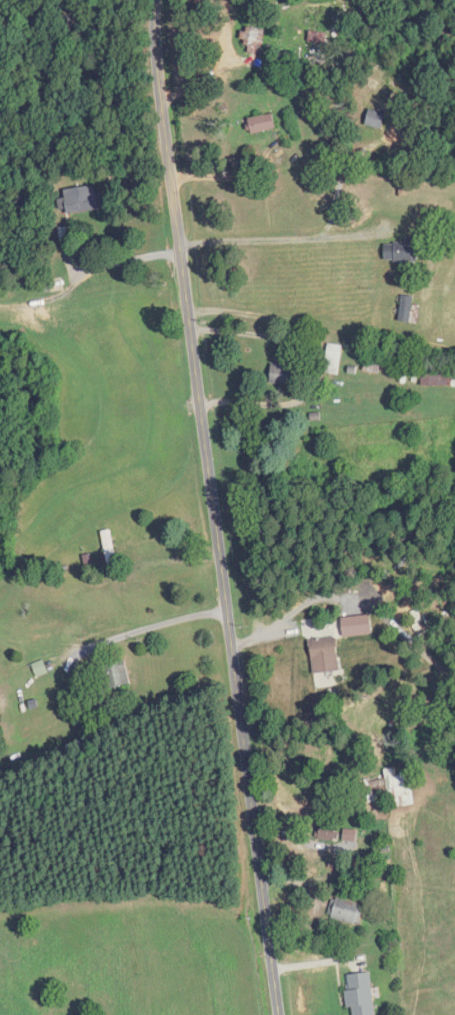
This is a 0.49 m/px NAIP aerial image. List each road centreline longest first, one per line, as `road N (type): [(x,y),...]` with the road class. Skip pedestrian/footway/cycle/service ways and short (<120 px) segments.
road 1 (residential): [(279,1014),(155,0)]
road 2 (residential): [(189,314),(212,309),(454,350)]

